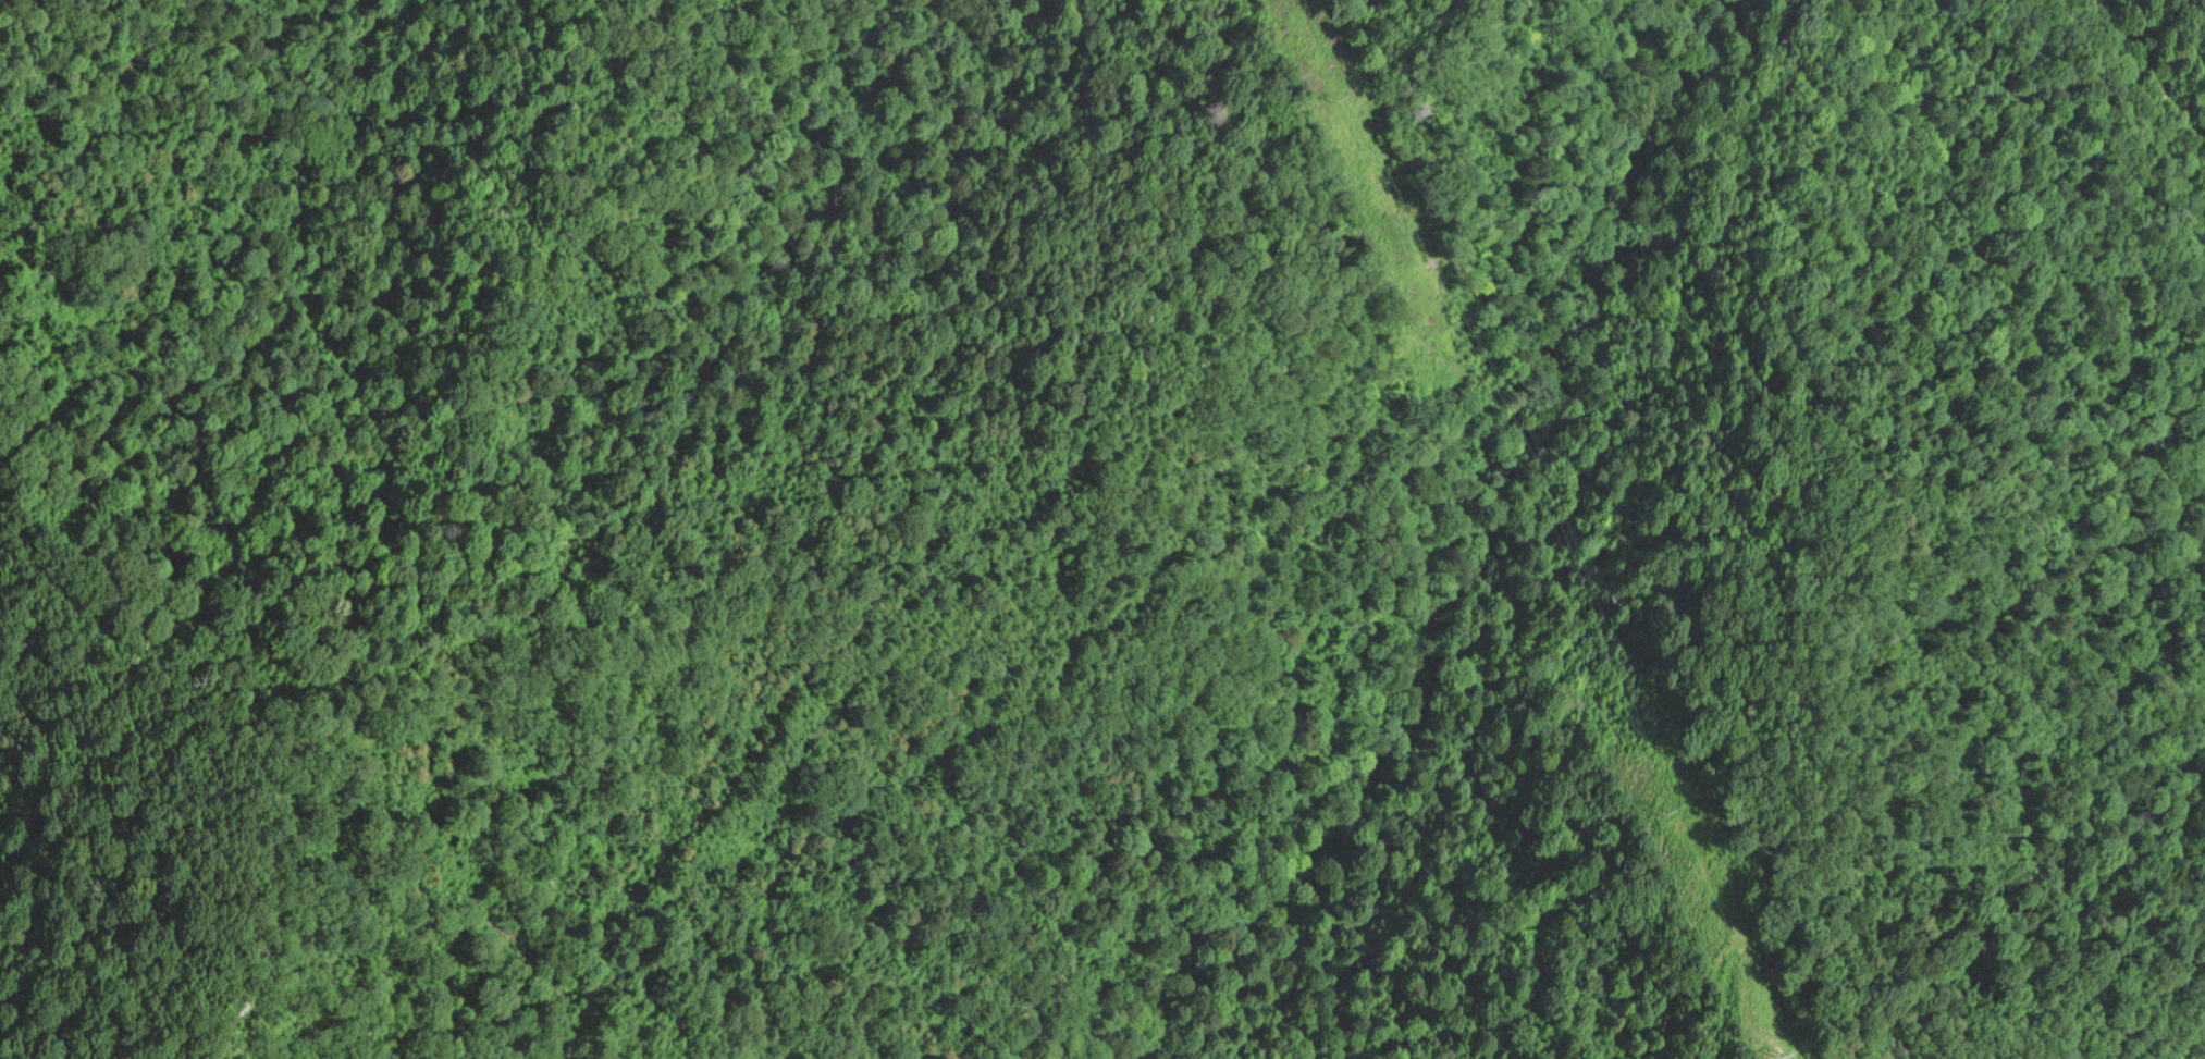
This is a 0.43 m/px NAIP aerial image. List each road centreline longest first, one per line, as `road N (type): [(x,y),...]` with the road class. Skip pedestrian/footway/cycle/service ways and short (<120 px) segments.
road 1 (residential): [(2204,117),(2120,0)]

